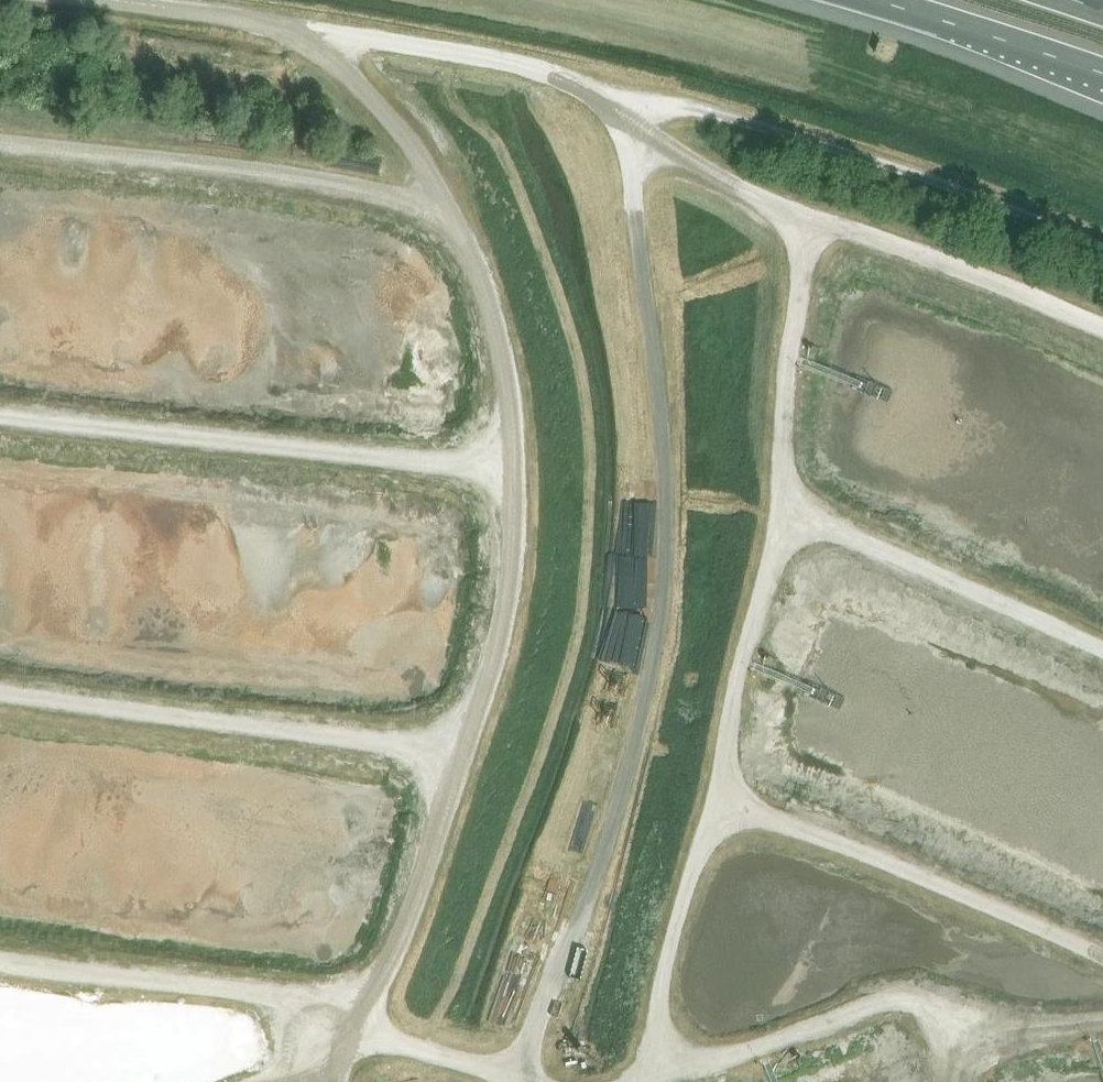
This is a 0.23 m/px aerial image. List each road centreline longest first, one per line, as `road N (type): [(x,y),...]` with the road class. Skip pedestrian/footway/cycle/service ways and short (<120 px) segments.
road 1 (motorway): [(879,0),(1102,73)]

